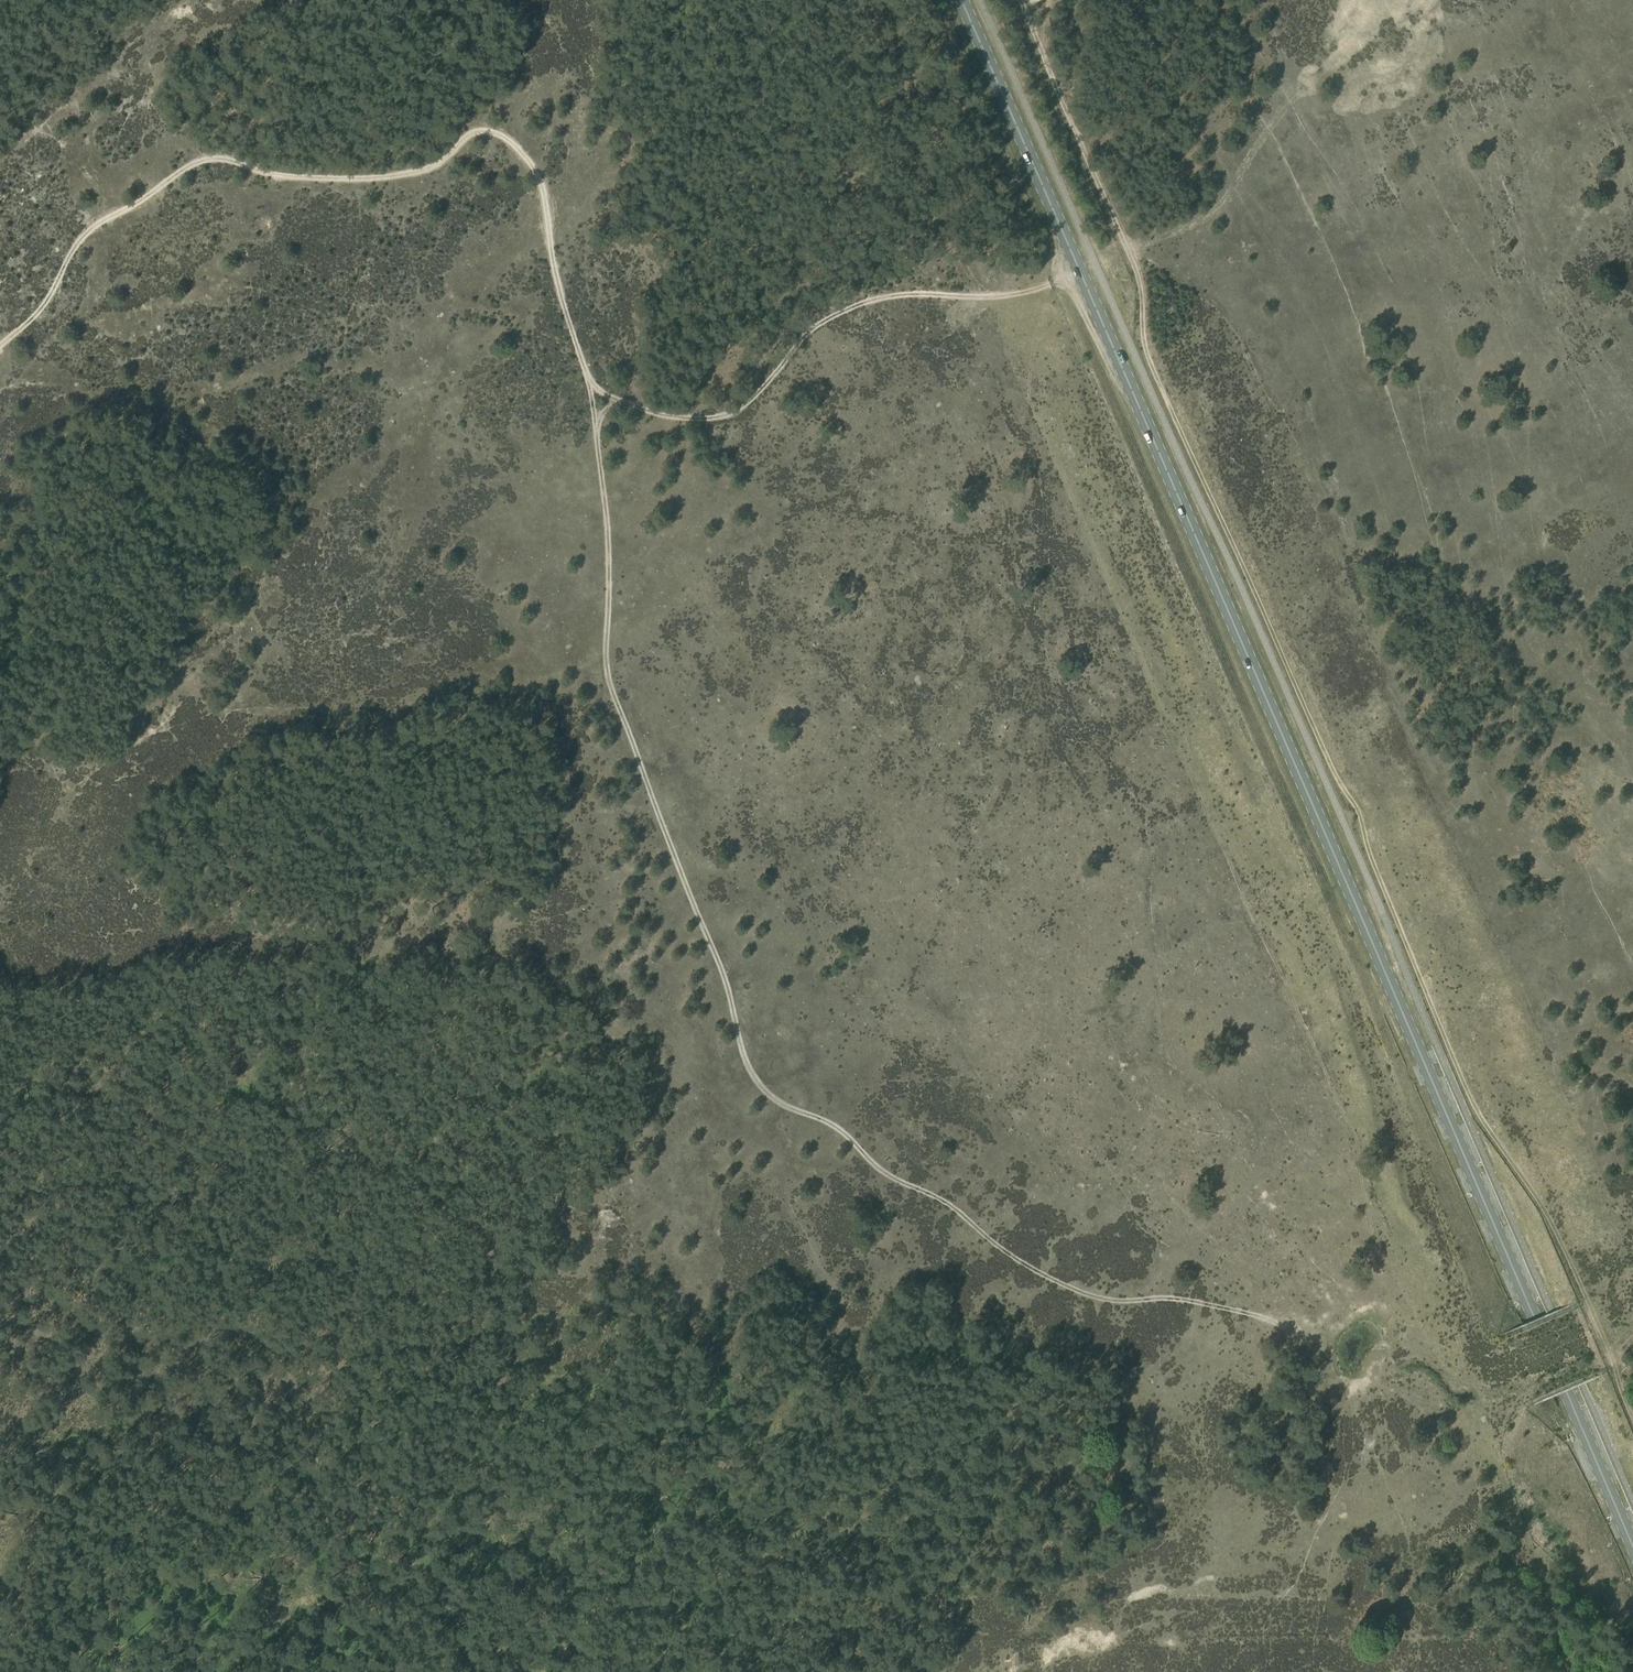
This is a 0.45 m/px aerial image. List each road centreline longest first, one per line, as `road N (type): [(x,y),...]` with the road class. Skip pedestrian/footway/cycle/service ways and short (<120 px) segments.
road 1 (track): [(0,345),(35,321),(89,227),(207,155),(258,172),(333,182),(430,166),(473,131),(492,127),(535,178),(557,286),(585,364),(607,511),(608,683),(757,1084),(780,1107),(837,1124),(885,1178),(940,1195),(1042,1273),(1150,1302),(1294,1324)]
road 2 (primary): [(1632,1545),(961,0)]
road 3 (track): [(588,379),(612,400),(682,419),(727,416),(755,395),(811,328),(884,297),(946,297)]

